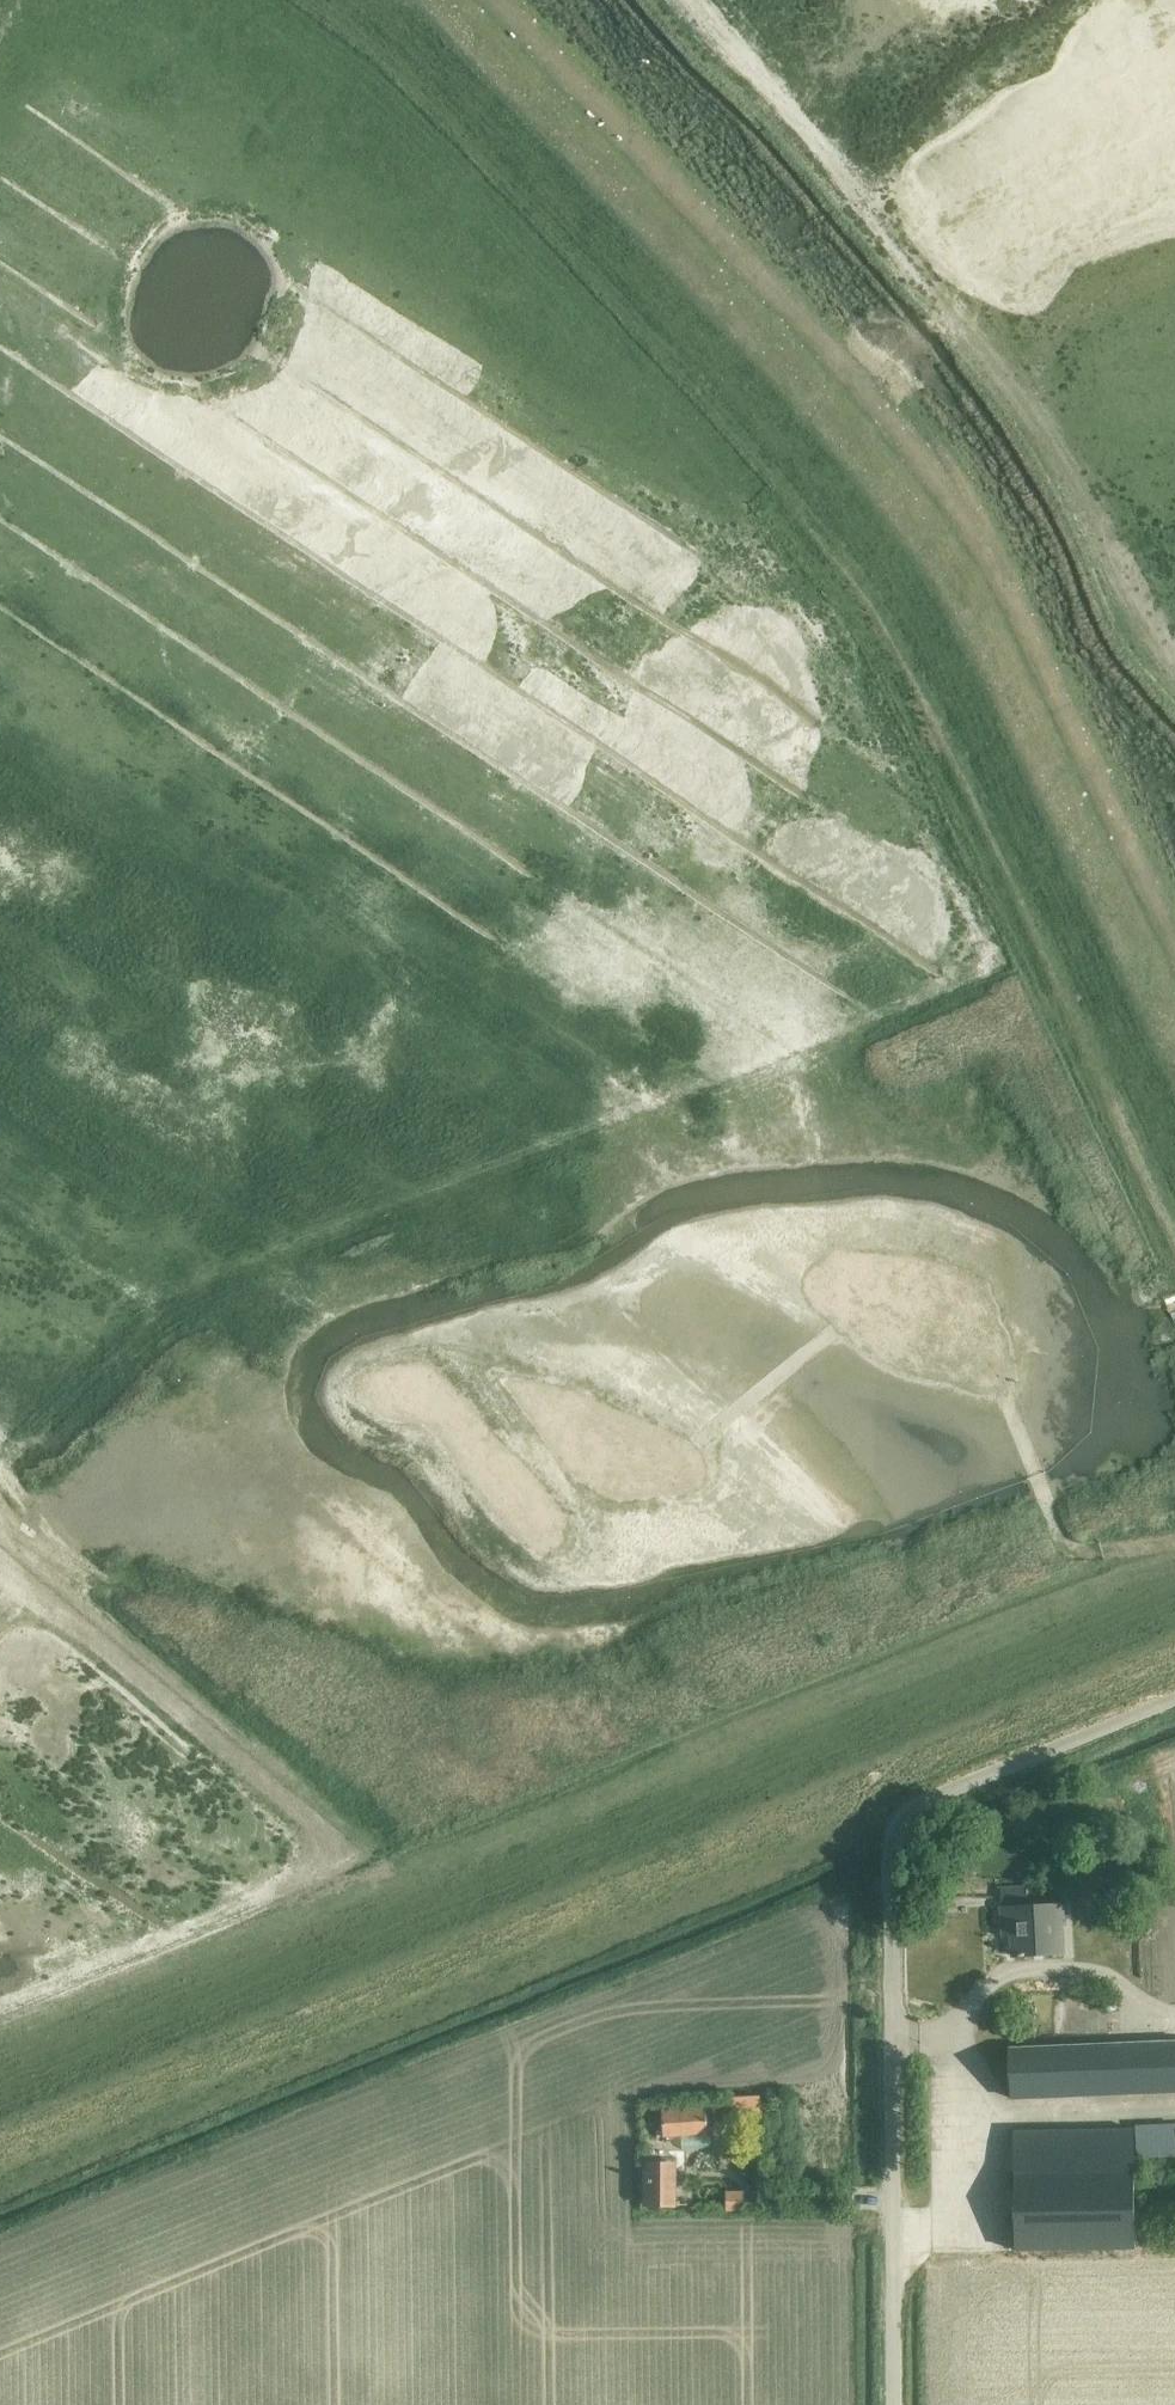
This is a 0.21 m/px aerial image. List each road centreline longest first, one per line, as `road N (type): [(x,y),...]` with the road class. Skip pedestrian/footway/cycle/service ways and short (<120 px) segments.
road 1 (unclassified): [(899,2404),(901,1831),(912,1813),(952,1791),(1174,1700)]

